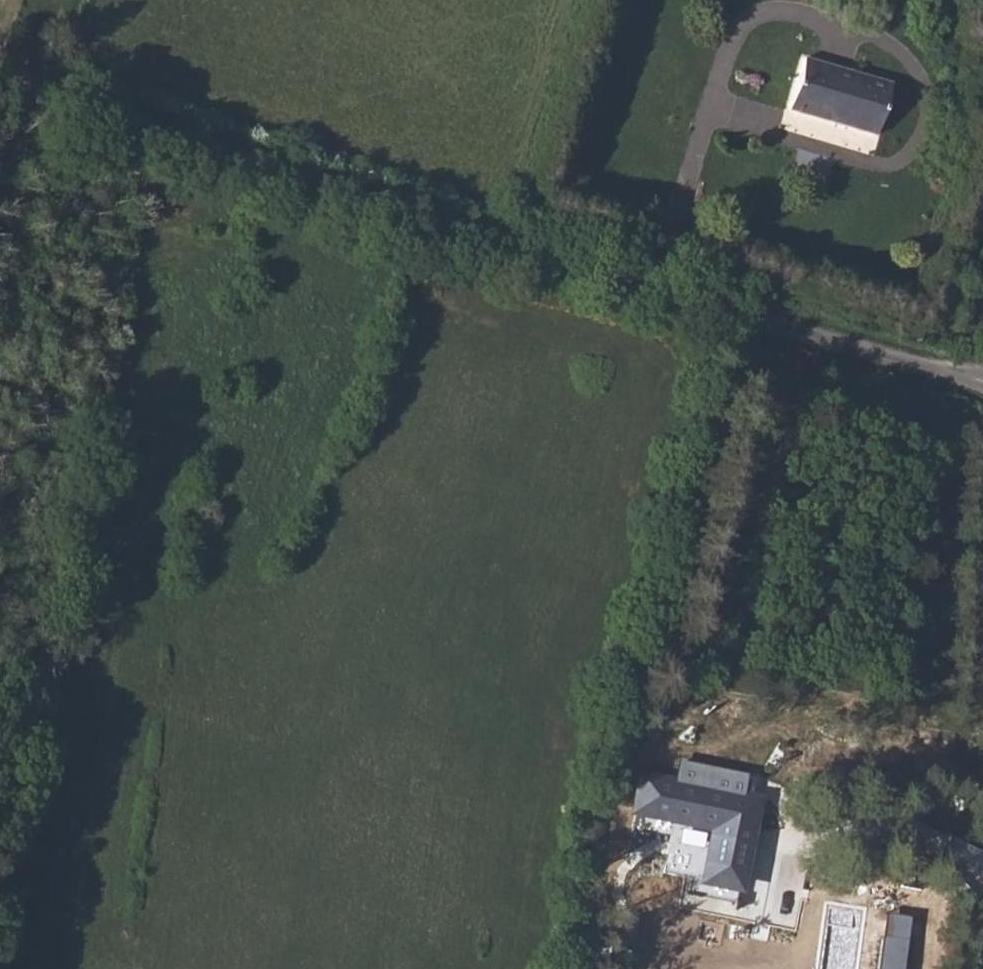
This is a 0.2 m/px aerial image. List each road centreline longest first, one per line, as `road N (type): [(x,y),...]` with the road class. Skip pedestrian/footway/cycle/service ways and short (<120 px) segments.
road 1 (unclassified): [(982,381),(543,259),(0,72)]

